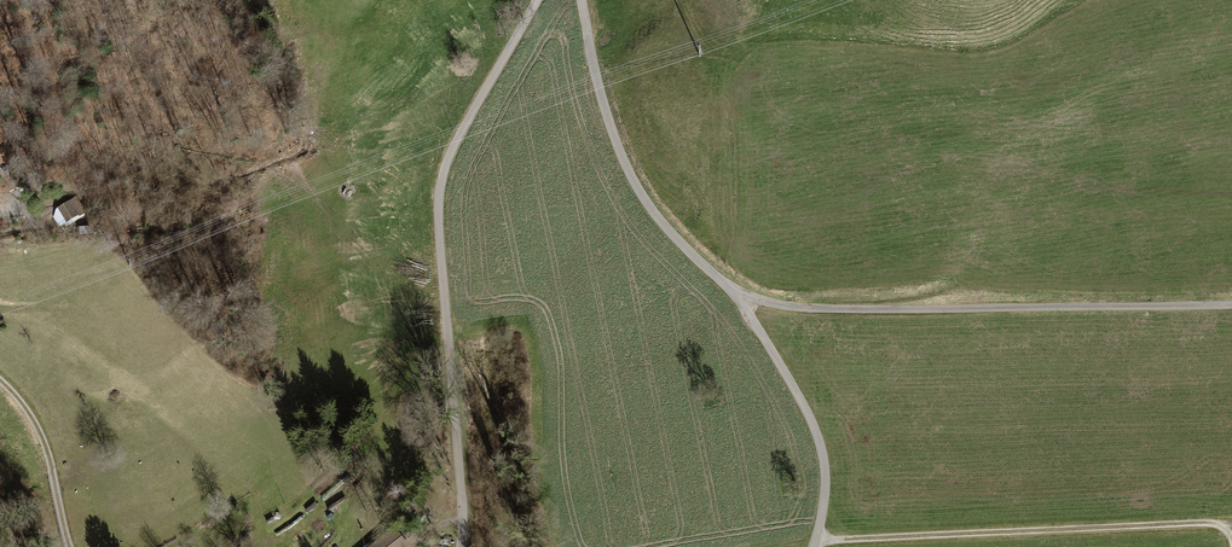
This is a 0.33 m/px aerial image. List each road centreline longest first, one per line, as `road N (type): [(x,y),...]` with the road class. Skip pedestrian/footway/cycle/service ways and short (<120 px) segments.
road 1 (residential): [(461,546),(439,206),(446,168),(539,0)]
road 2 (unclassified): [(1231,307),(797,309),(732,291)]
road 3 (track): [(816,542),(1211,524),(1224,528),(1231,546)]
road 4 (tertiary): [(581,0),(623,162),(653,214),(732,291)]
road 5 (tertiary): [(732,291),(813,430),(823,465),(814,546)]
road 6 (track): [(69,546),(41,435),(0,380)]

